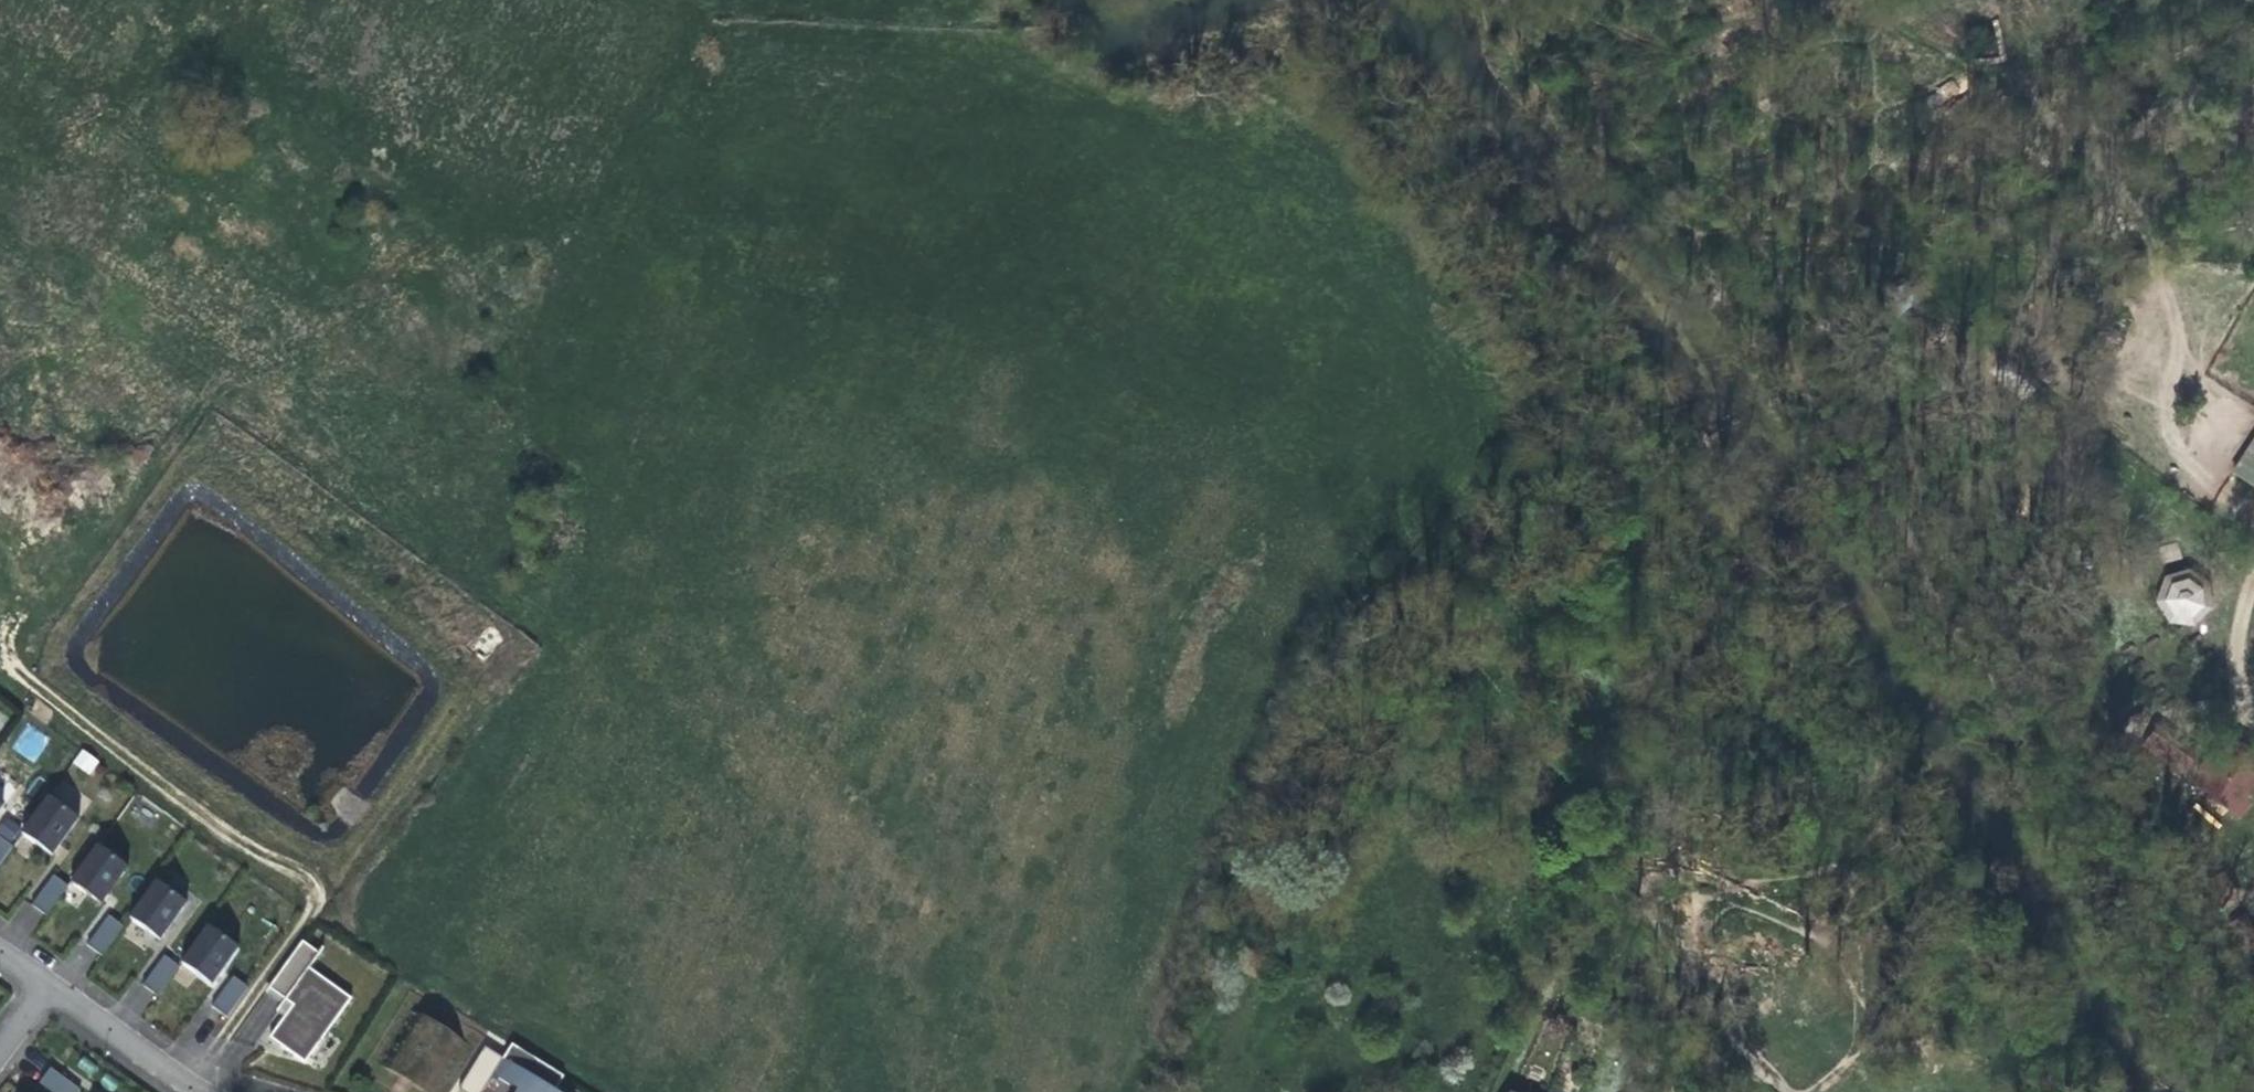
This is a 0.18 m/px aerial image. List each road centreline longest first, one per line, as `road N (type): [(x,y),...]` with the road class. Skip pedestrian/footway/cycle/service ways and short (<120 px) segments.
road 1 (track): [(186,1085),(305,922),(308,884),(232,842),(12,666)]
road 2 (track): [(2253,529),(2196,477),(2165,414),(2185,339),(2122,201),(2070,137)]
road 3 (residential): [(44,986),(198,1091)]
road 4 (track): [(2253,708),(2234,674),(2253,577)]

